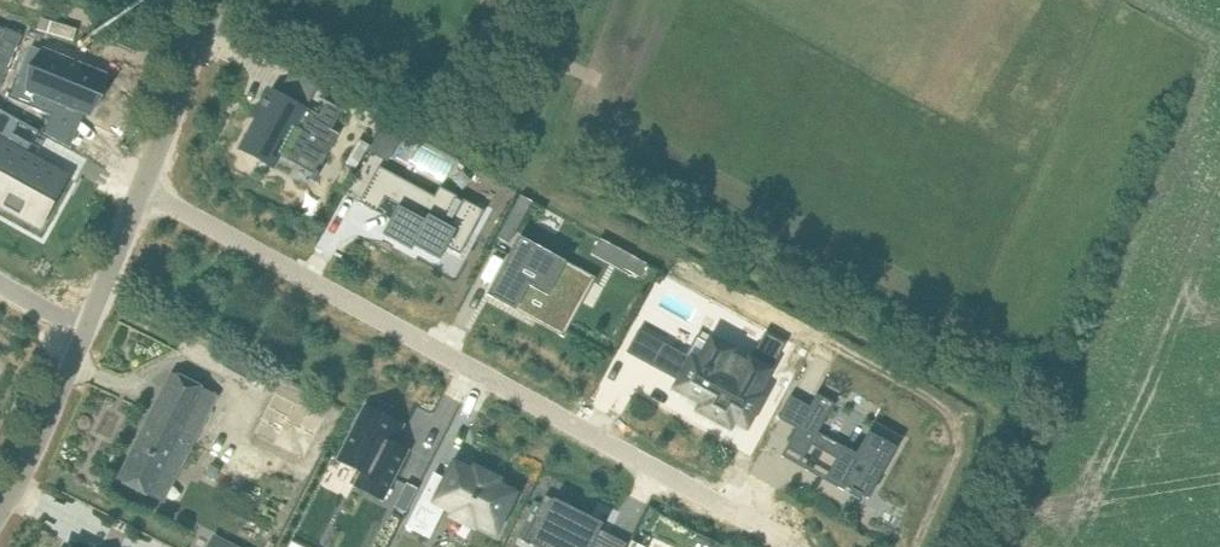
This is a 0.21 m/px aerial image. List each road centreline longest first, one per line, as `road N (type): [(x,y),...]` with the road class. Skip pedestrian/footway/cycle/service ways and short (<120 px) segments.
road 1 (residential): [(790,546),(140,189)]
road 2 (unclassified): [(83,330),(0,510)]
road 3 (unclassified): [(28,0),(195,54)]
road 4 (unclassified): [(140,189),(83,330)]
road 5 (unclassified): [(195,54),(140,189)]

